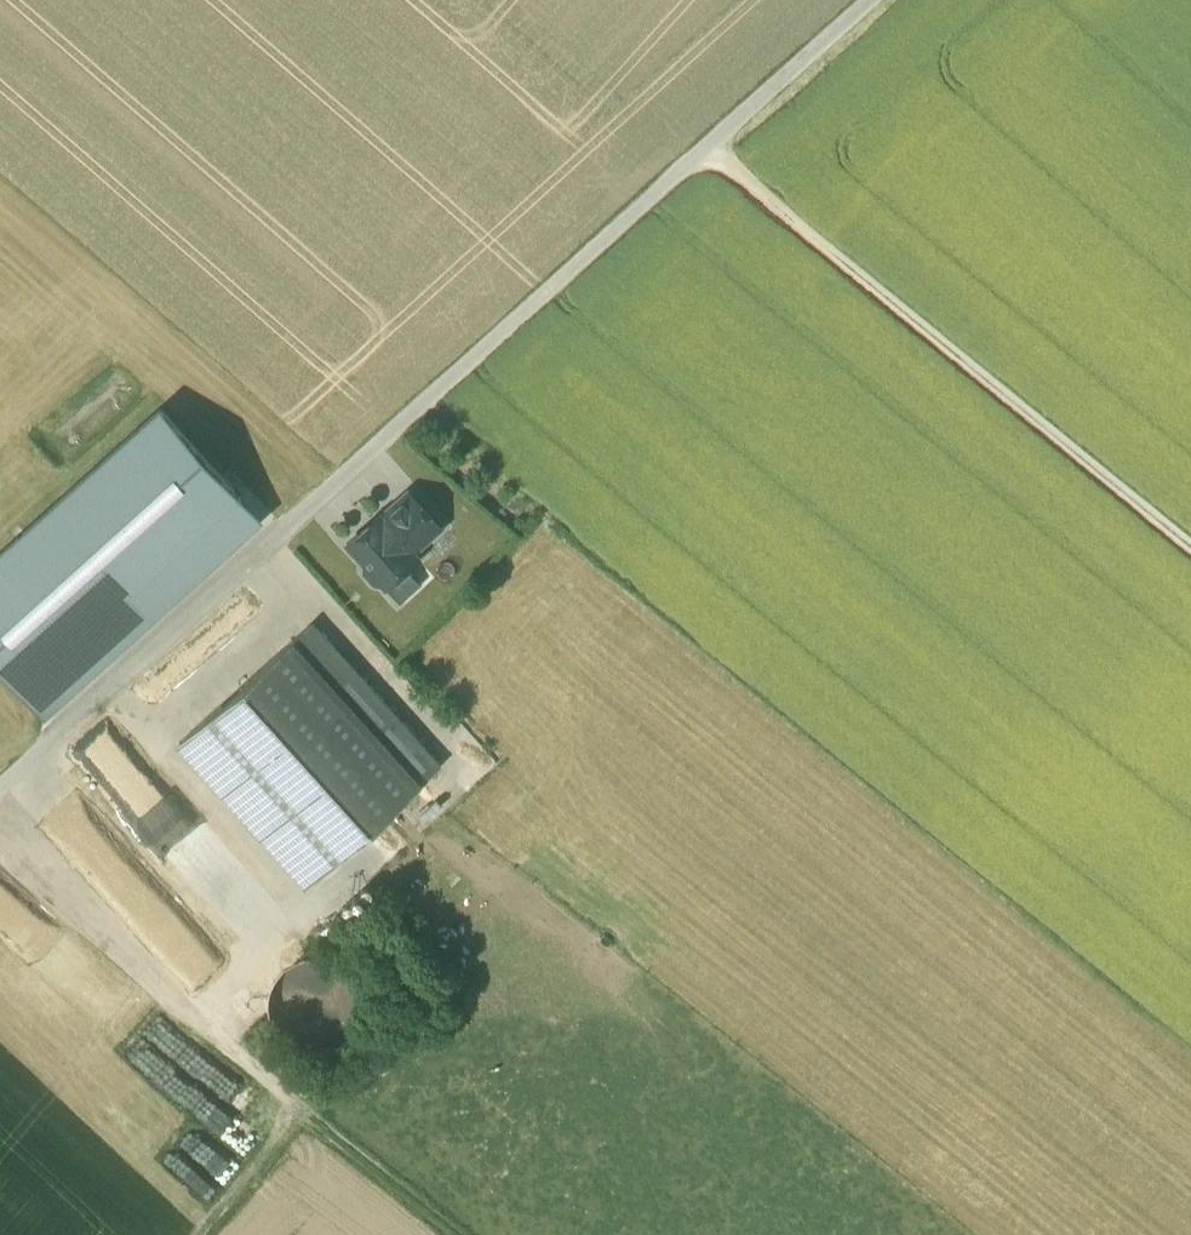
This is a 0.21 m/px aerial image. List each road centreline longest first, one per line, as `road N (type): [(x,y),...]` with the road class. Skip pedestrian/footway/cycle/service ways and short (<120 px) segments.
road 1 (track): [(1190,547),(704,150)]
road 2 (track): [(0,845),(300,1109)]
road 3 (track): [(460,1234),(300,1109)]
road 4 (track): [(196,1234),(300,1109)]

